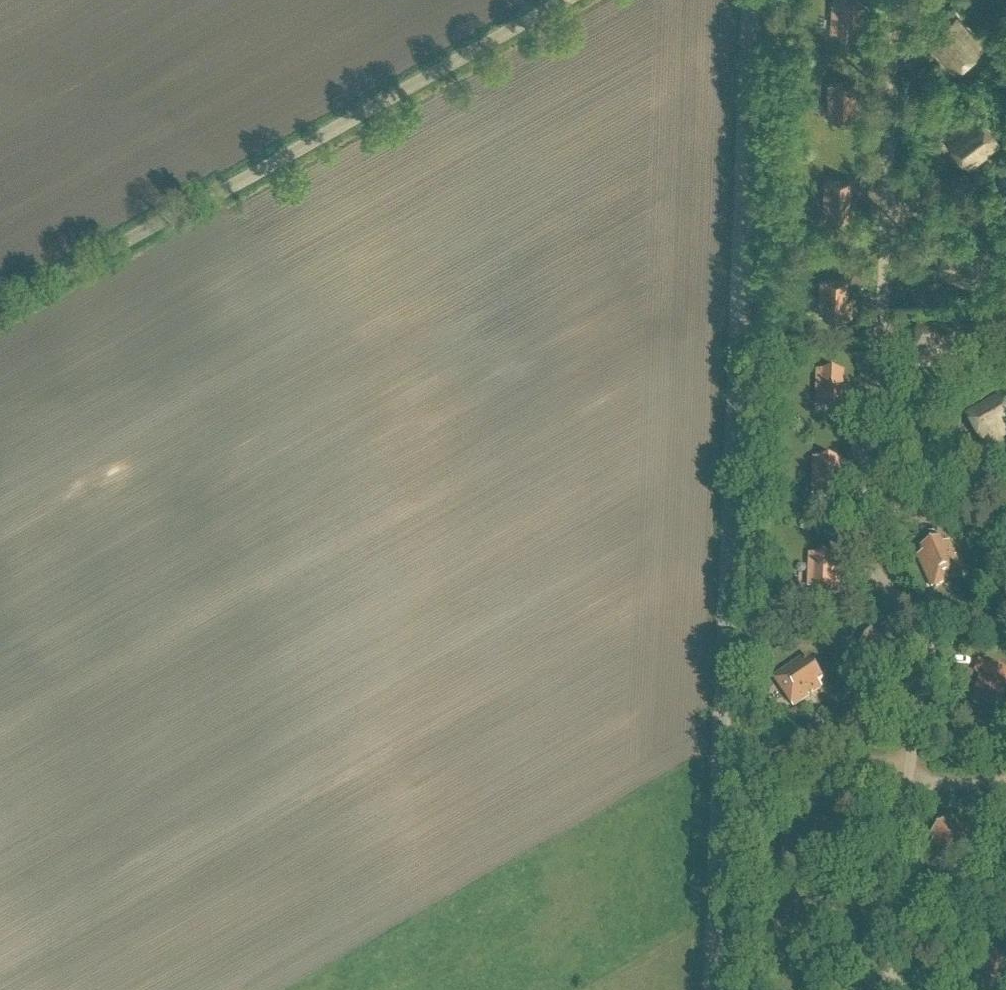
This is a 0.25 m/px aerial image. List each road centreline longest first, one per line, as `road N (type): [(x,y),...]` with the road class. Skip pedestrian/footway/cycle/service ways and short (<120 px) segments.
road 1 (unclassified): [(712,989),(750,0)]
road 2 (unclassified): [(0,312),(559,0)]

